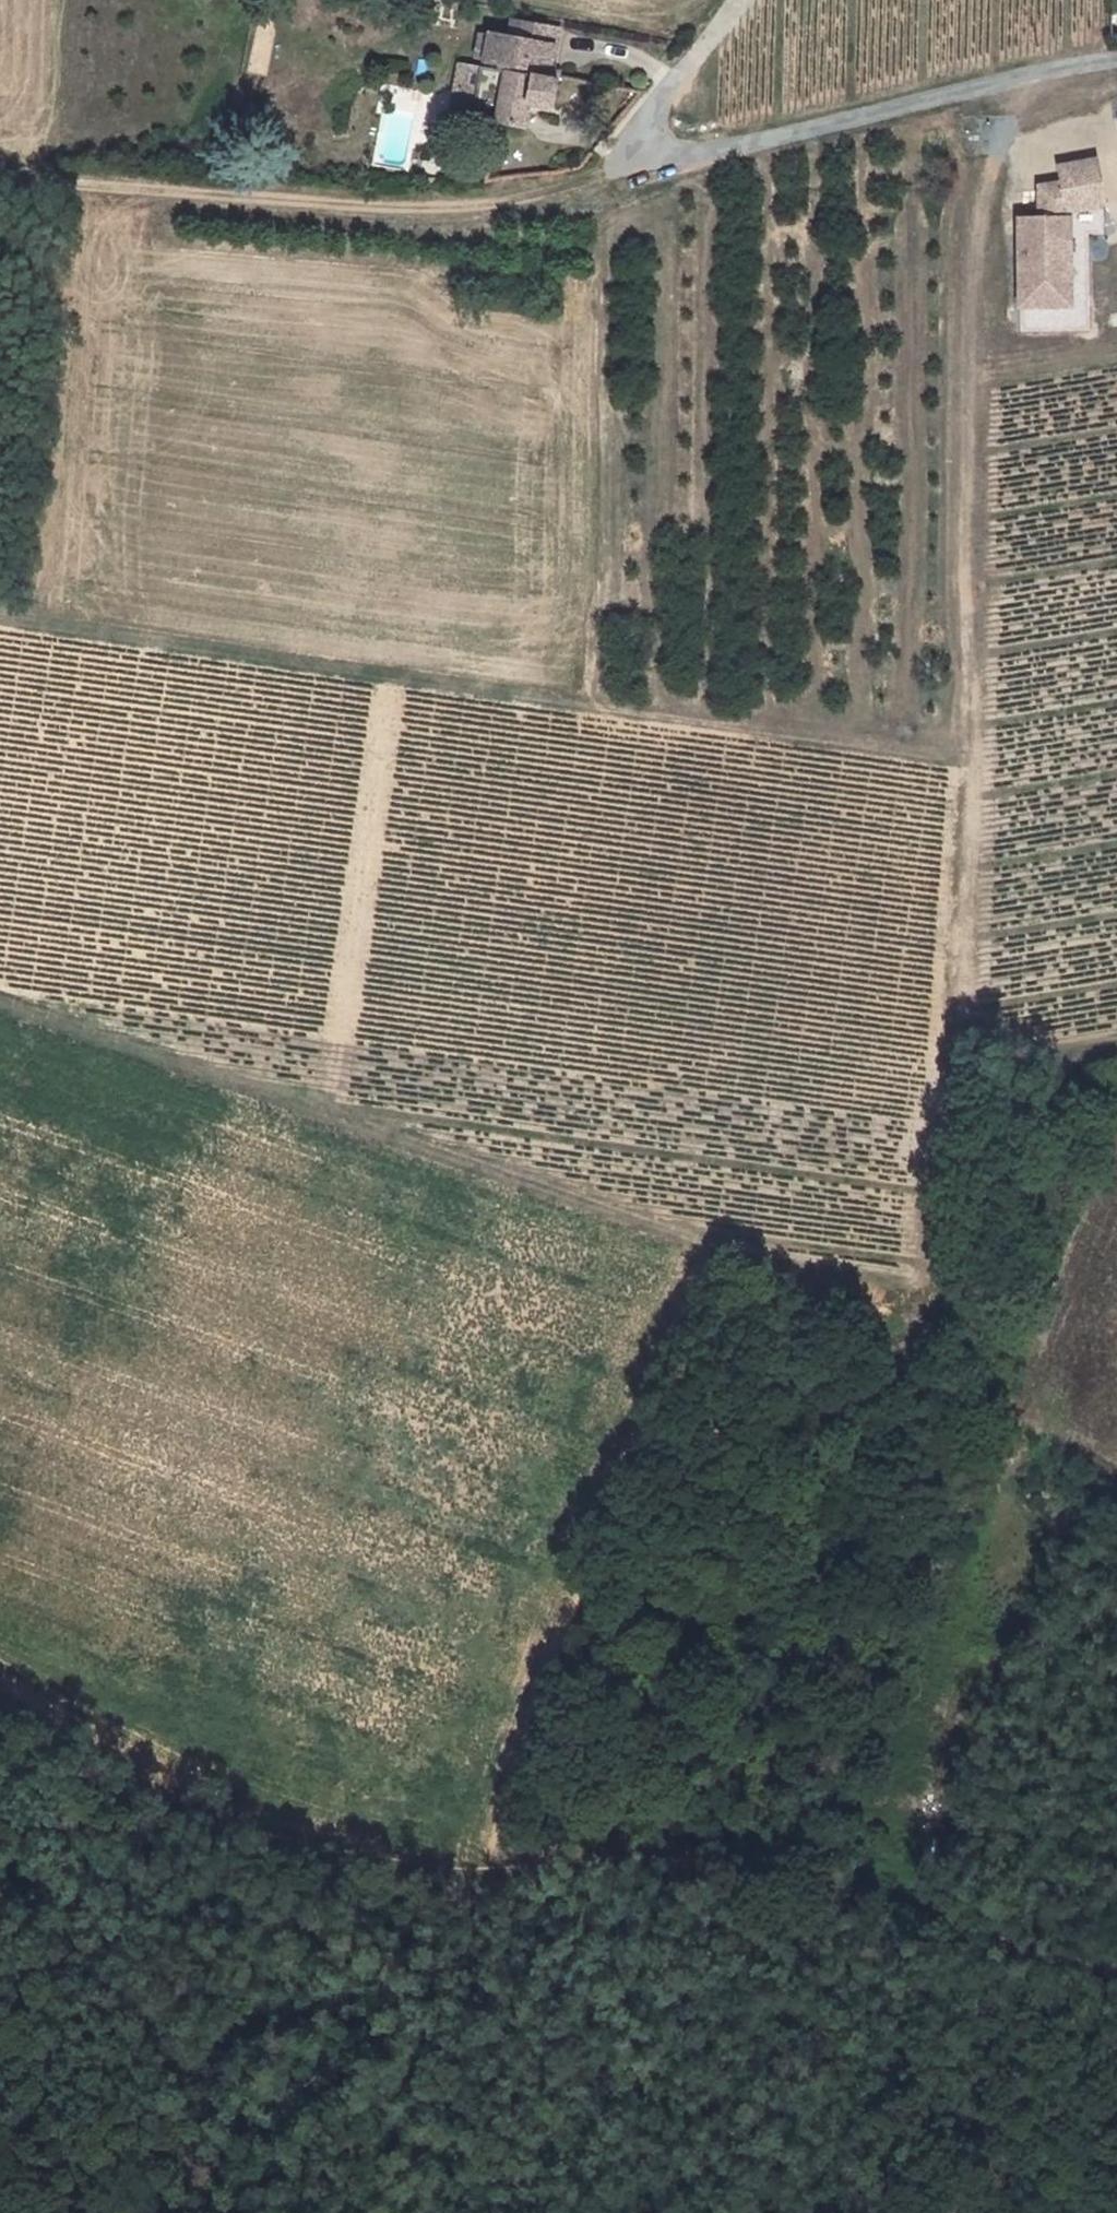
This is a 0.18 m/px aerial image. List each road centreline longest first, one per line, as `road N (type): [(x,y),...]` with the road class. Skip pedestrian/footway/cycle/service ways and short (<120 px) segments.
road 1 (track): [(953,1928),(902,1845),(1004,1482),(1003,1420),(944,1322),(985,195),(1001,126),(999,86)]
road 2 (track): [(0,1688),(142,1772),(293,1828),(505,1869),(631,1852),(713,1859),(1116,1971)]
road 3 (track): [(735,0),(615,171),(506,205),(391,208),(0,179)]
road 4 (residential): [(615,171),(1116,60)]
road 5 (track): [(1116,2026),(1075,2097),(987,2212)]

